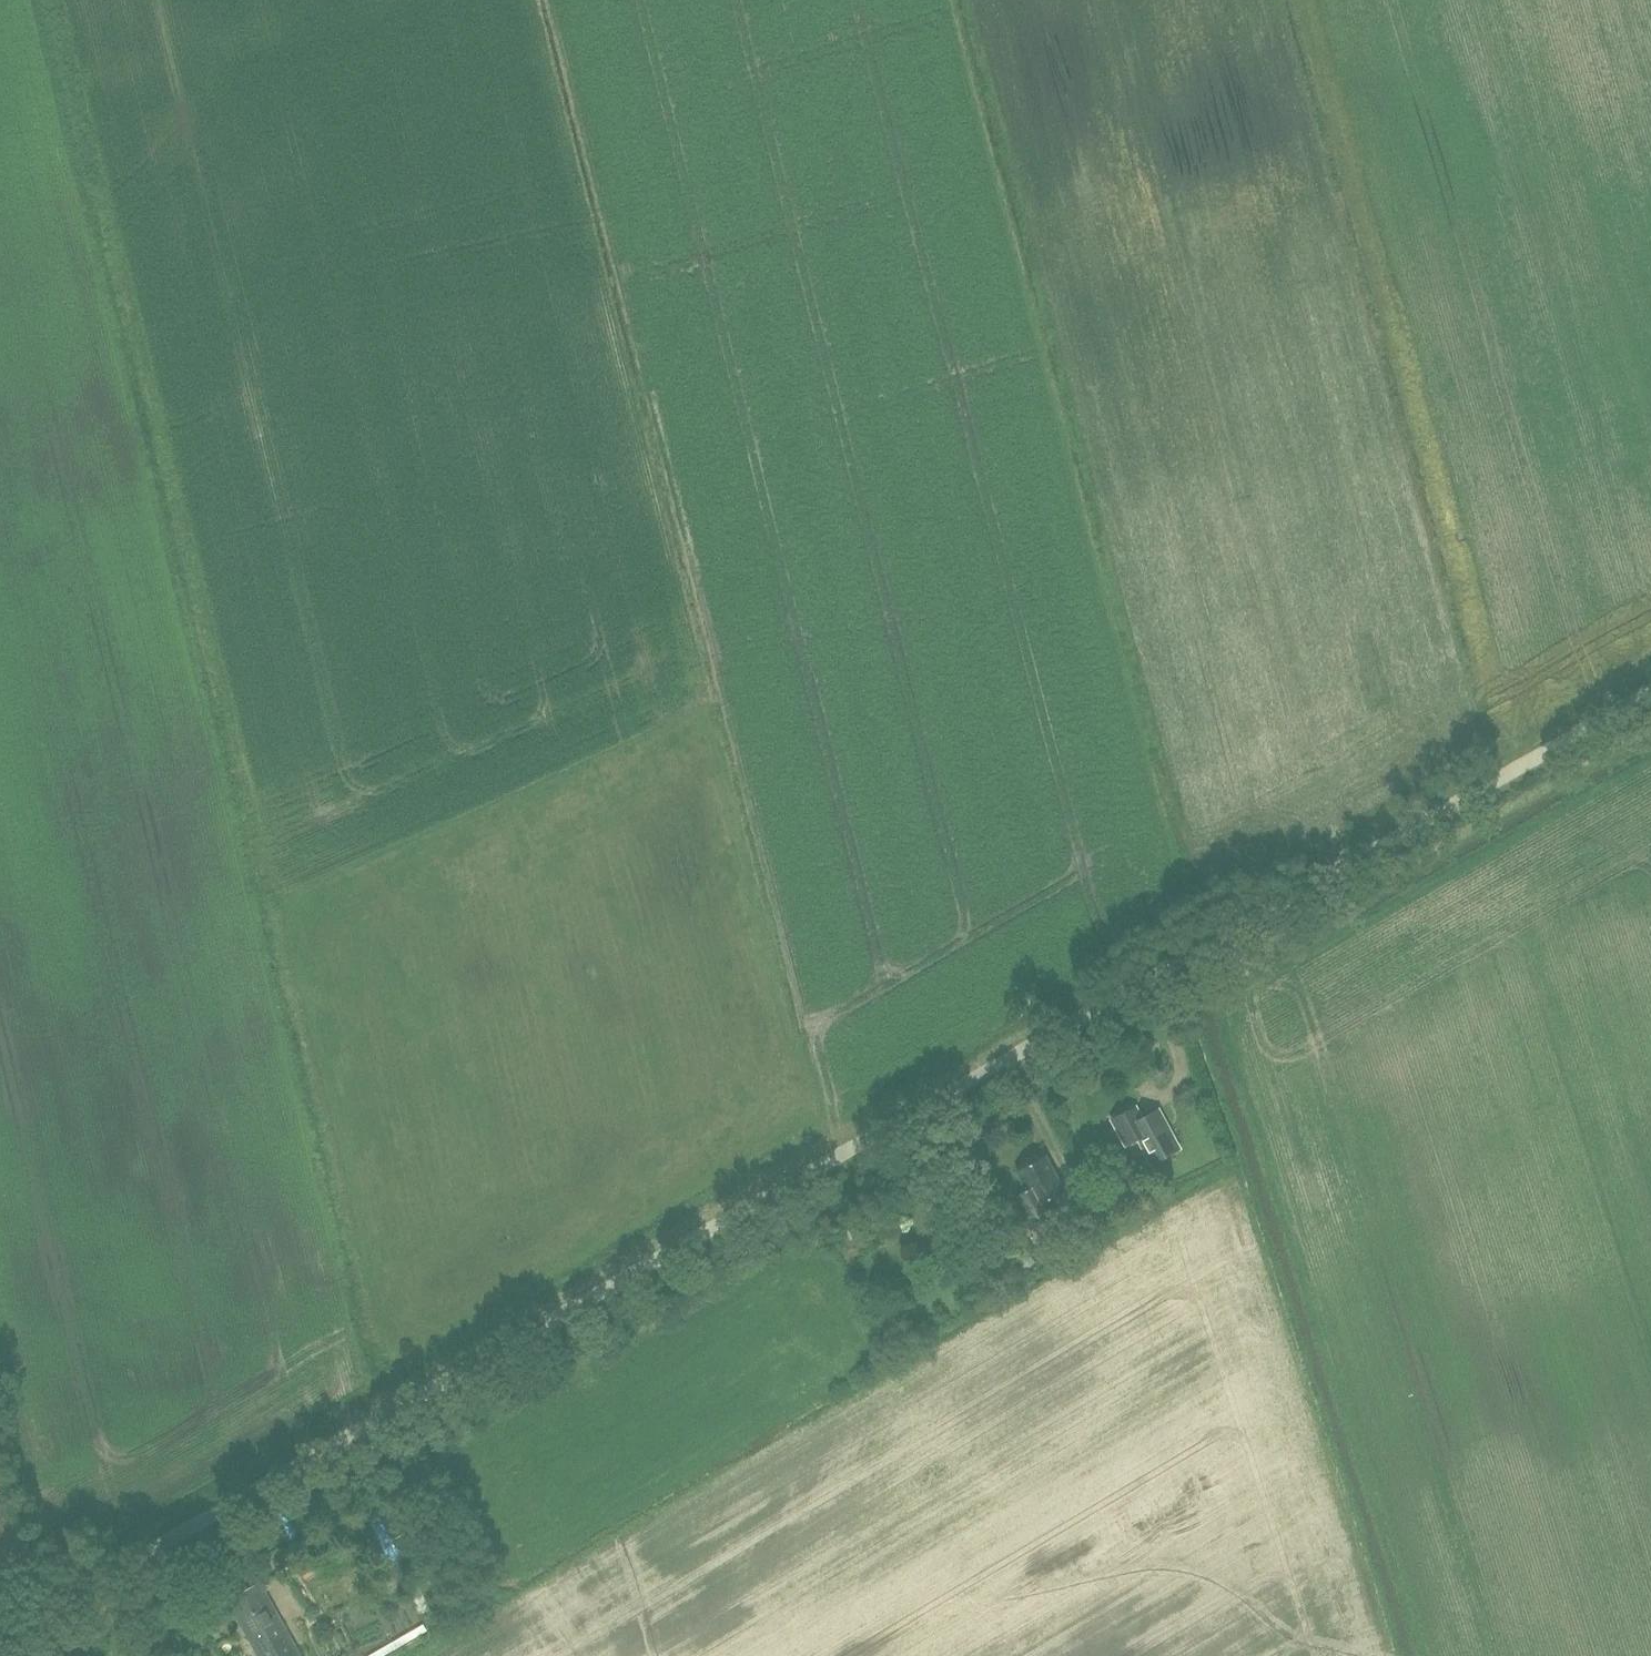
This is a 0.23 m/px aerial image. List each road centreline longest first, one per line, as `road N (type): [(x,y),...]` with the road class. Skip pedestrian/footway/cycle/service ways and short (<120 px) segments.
road 1 (unclassified): [(0,1637),(1650,693)]
road 2 (track): [(1226,934),(1248,980),(1278,1113)]

